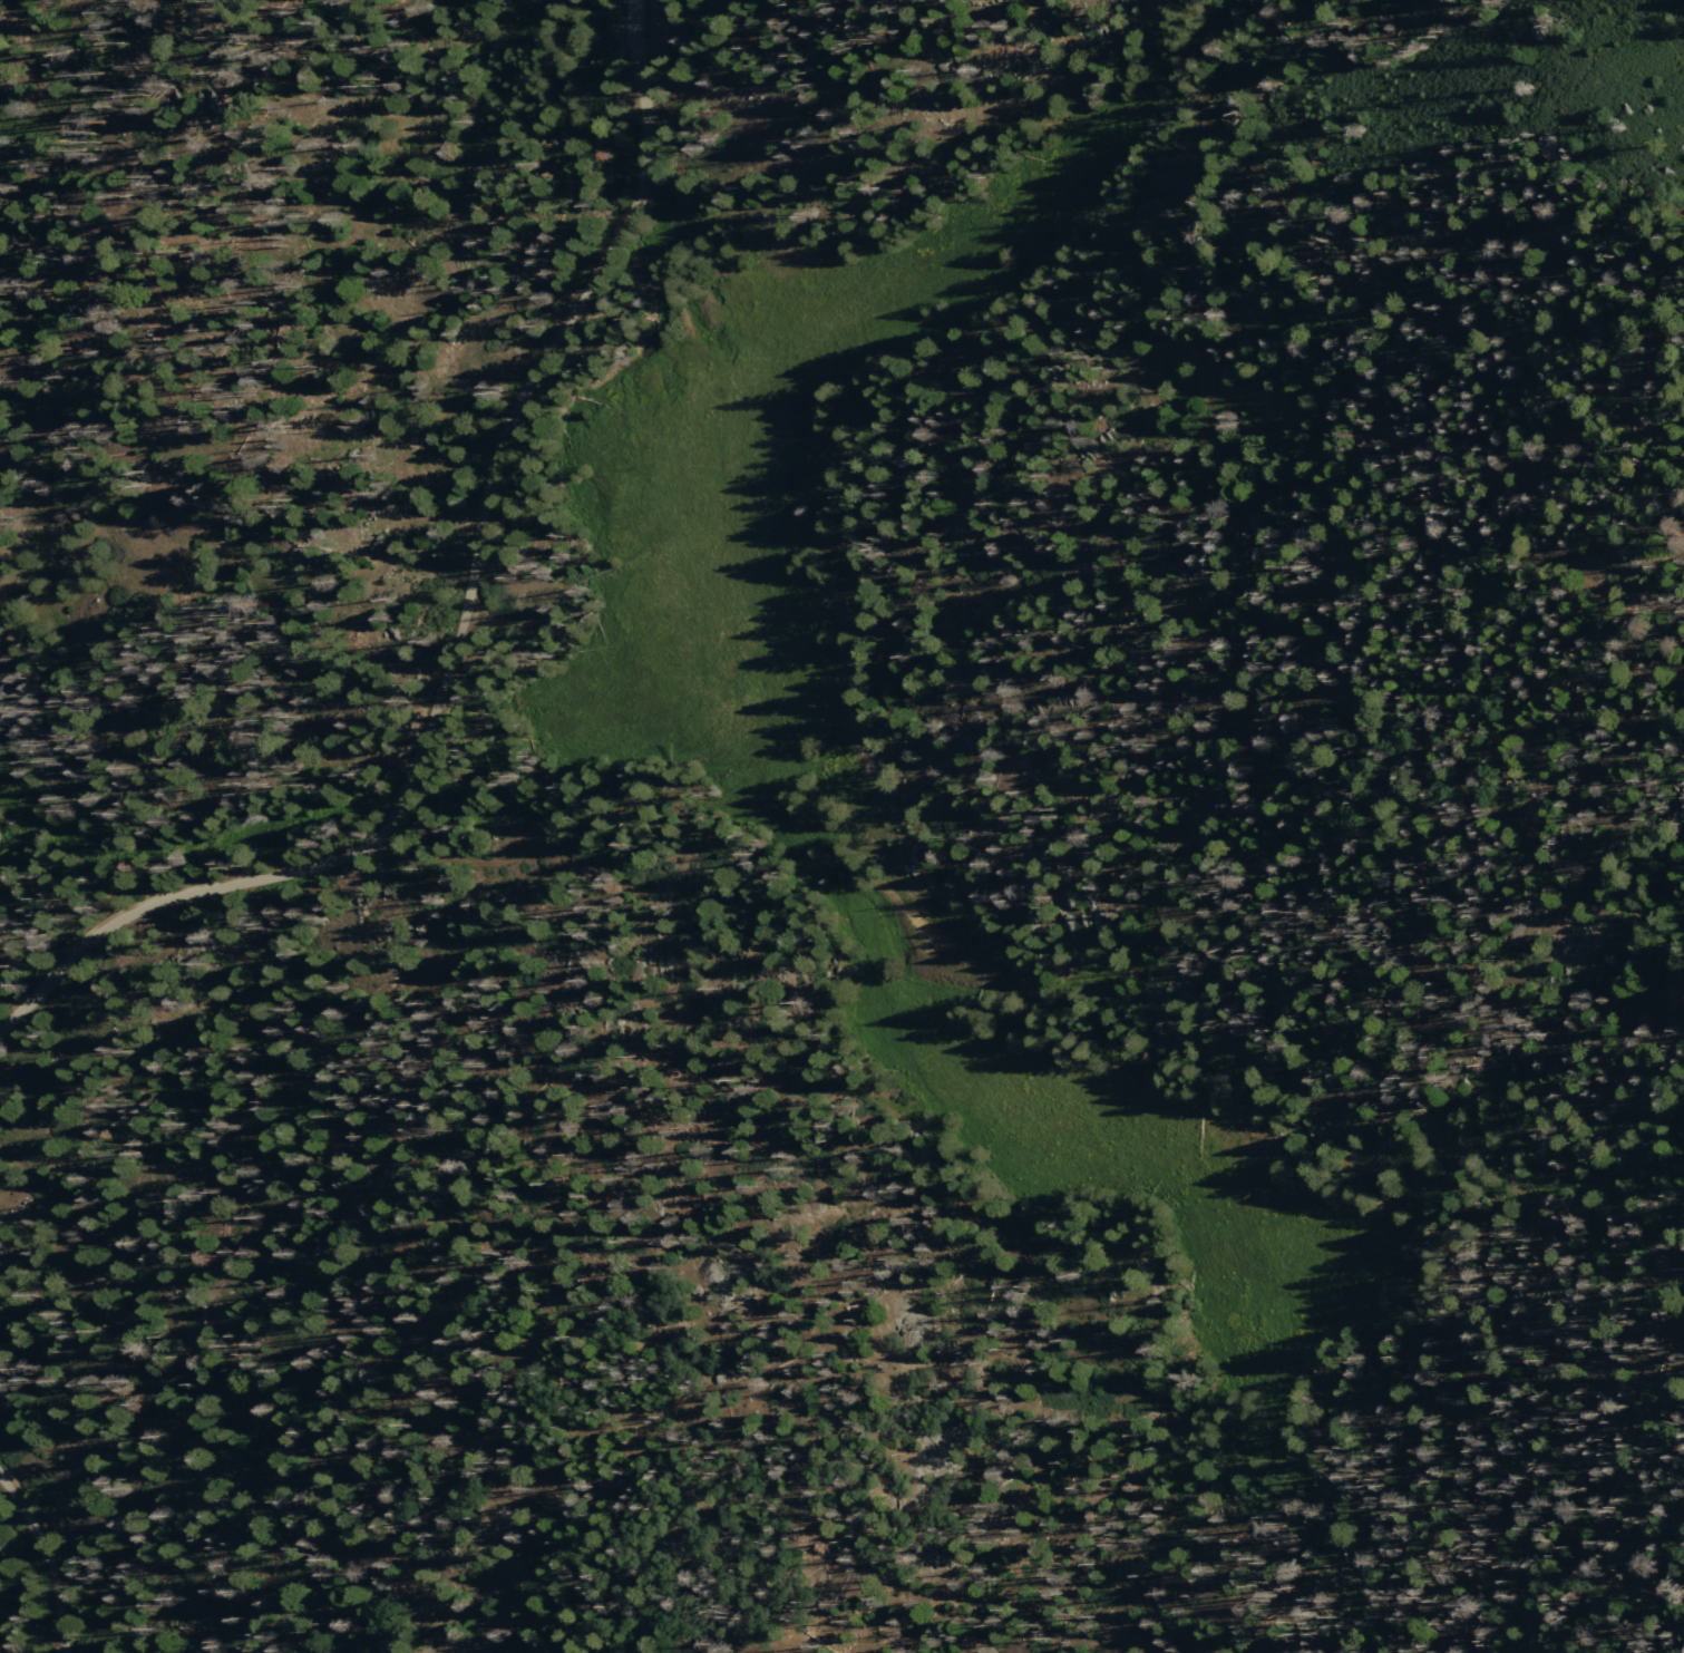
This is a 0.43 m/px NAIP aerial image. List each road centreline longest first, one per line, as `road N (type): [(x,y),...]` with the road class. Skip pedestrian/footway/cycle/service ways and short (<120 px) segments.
road 1 (tertiary): [(0,1030),(127,915),(348,855),(385,823),(446,668),(496,465),(642,161),(637,0)]
road 2 (tertiary): [(54,1652),(45,1550),(0,1468)]

